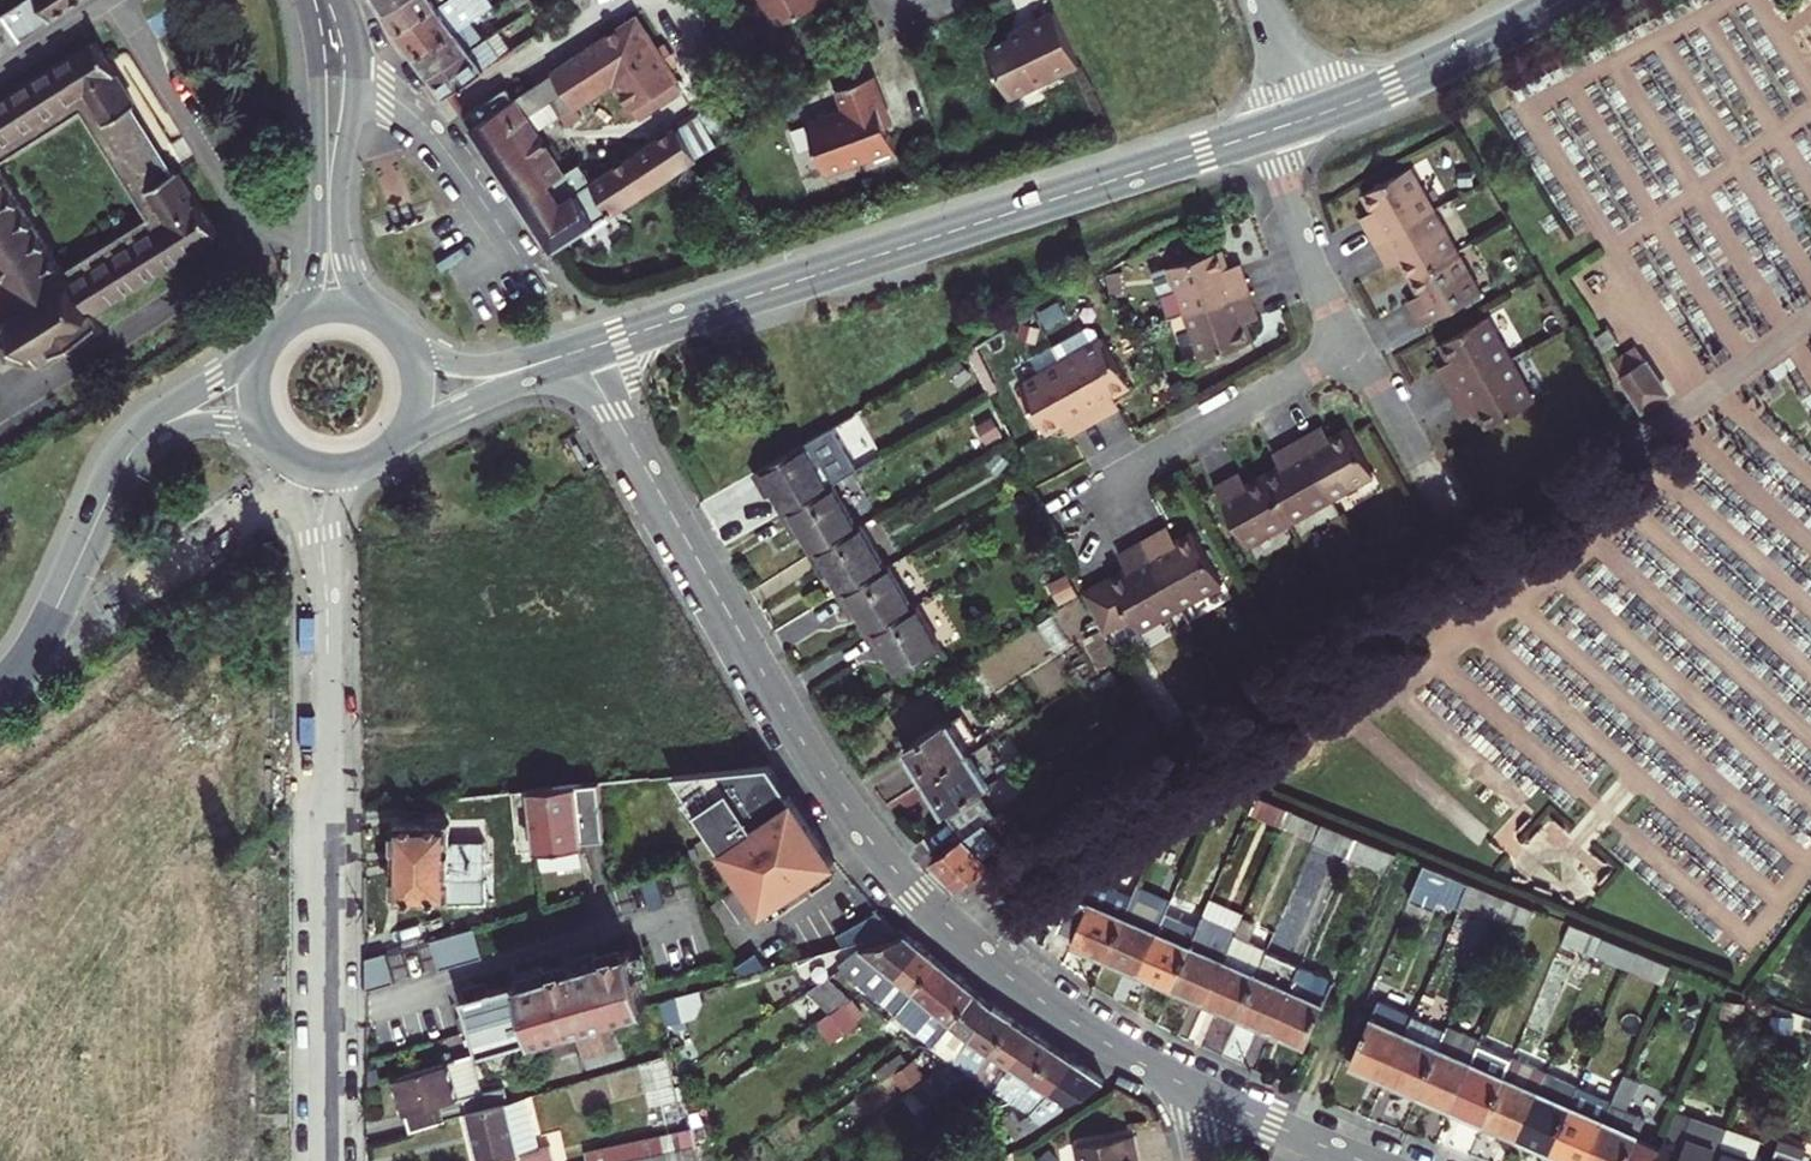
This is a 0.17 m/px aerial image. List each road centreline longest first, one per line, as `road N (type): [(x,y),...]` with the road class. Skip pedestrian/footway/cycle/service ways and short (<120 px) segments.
road 1 (residential): [(582,350),(816,761),(890,865),(1040,998),(1200,1091)]
road 2 (tertiary): [(582,350),(1265,132)]
road 3 (secondary): [(327,1160),(324,582),(339,504),(368,465)]
road 4 (residential): [(1062,499),(1352,343)]
road 5 (tertiary): [(1298,122),(1393,86),(1562,0)]
road 6 (secondary): [(316,55),(319,258),(314,282),(287,320)]
road 7 (secondary): [(383,317),(350,272),(339,231),(355,68)]
road 8 (residential): [(355,68),(431,131),(518,257)]
road 9 (secondary): [(269,338),(133,432),(104,503)]
road 10 (residential): [(1352,343),(1311,261),(1265,132)]
road 11 (residential): [(91,611),(279,481)]
road 12 (secondary): [(104,503),(38,645),(0,689)]
road 13 (secondary): [(104,503),(139,451),(174,430),(221,424),(276,445)]
road 14 (tertiary): [(406,435),(582,350)]
road 15 (tertiary): [(582,350),(464,366),(408,343)]
road 16 (residential): [(1200,1091),(1364,1160)]
road 17 (residential): [(1441,493),(1352,343)]
road 18 (residential): [(1258,0),(1298,122)]

